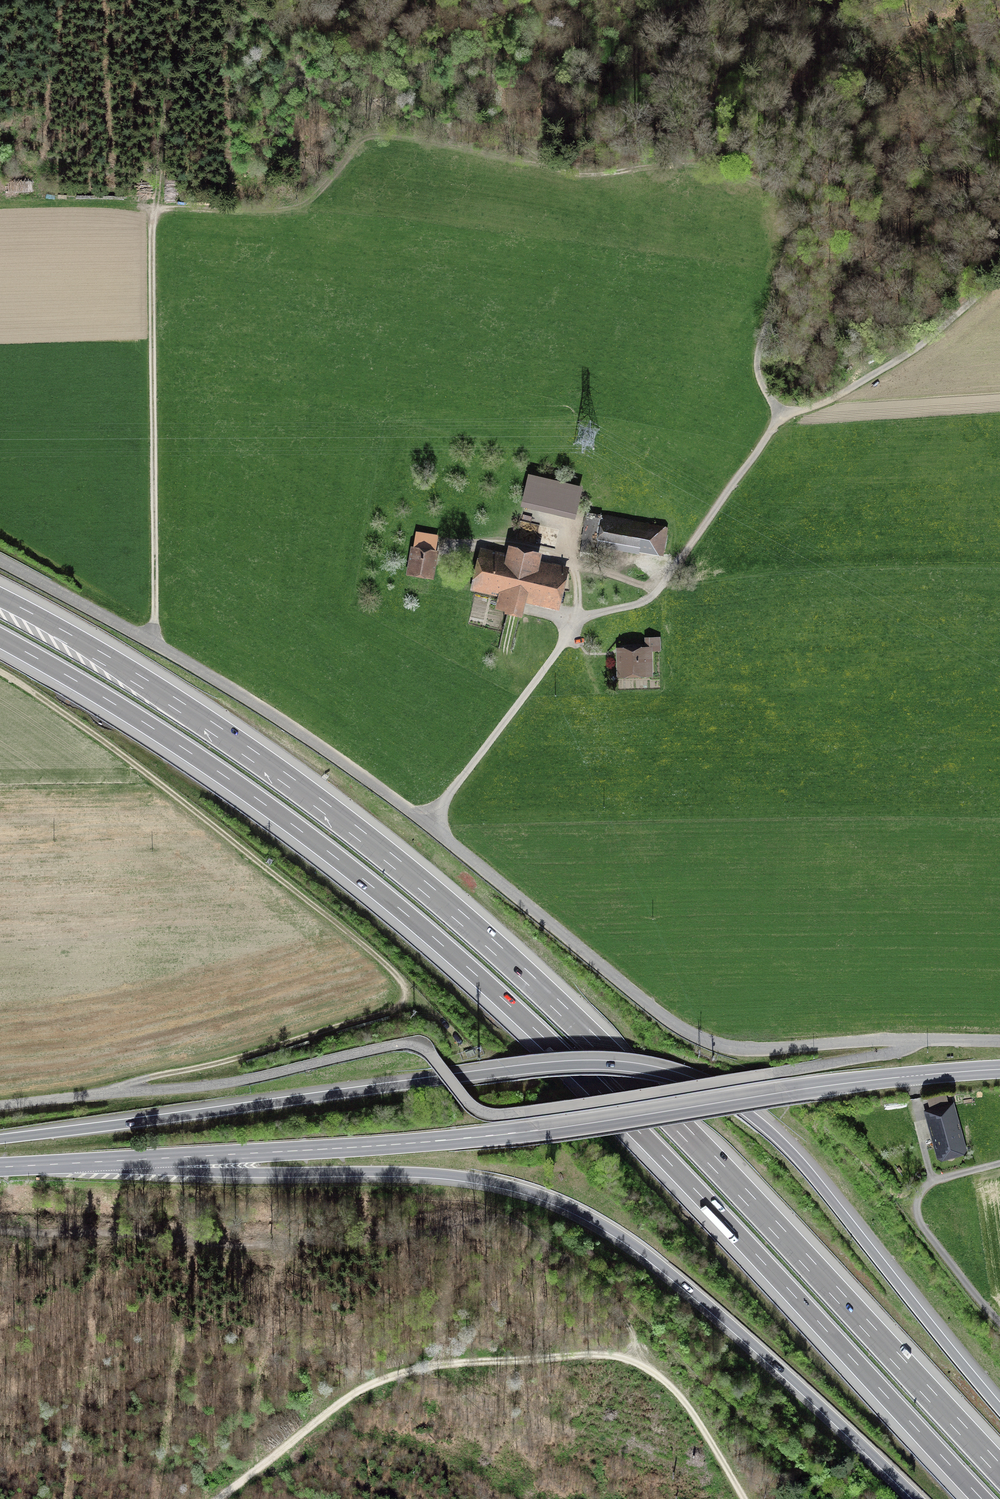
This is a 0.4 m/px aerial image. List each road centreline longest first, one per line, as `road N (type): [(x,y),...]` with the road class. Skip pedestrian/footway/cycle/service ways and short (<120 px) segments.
road 1 (motorway): [(999,1470),(681,1128),(485,938),(274,770),(0,597)]
road 2 (motorway): [(0,638),(255,797),(463,963),(659,1152),(982,1498)]
road 3 (motorway): [(999,1409),(793,1152),(721,1095),(662,1072),(535,1068),(0,1139)]
road 4 (unclassified): [(999,1041),(754,1050),(692,1035),(358,773),(187,662),(0,560)]
road 5 (motorway): [(50,1165),(428,1173),(556,1200),(662,1266),(919,1498)]
road 6 (primary): [(50,1165),(485,1137),(821,1086),(999,1069)]
road 7 (track): [(0,671),(199,814),(367,949),(404,989),(401,1005),(388,1012),(147,1078),(131,1092)]
road 8 (track): [(745,1498),(672,1388),(637,1364),(600,1356),(442,1365),(379,1383),(221,1498)]
road 9 (track): [(539,165),(384,137),(303,204),(155,209),(169,100),(204,0)]
road 10 (track): [(779,418),(757,369),(786,242),(774,193),(698,164),(589,176),(539,165)]
road 11 (track): [(0,1232),(242,1247),(383,1242),(472,1222)]
road 12 (track): [(151,642),(155,209),(139,207)]
road 13 (track): [(238,0),(293,41),(499,135),(539,165)]
road 14 (track): [(779,418),(659,589),(641,603),(572,625)]
road 15 (track): [(999,278),(909,354),(779,418)]

